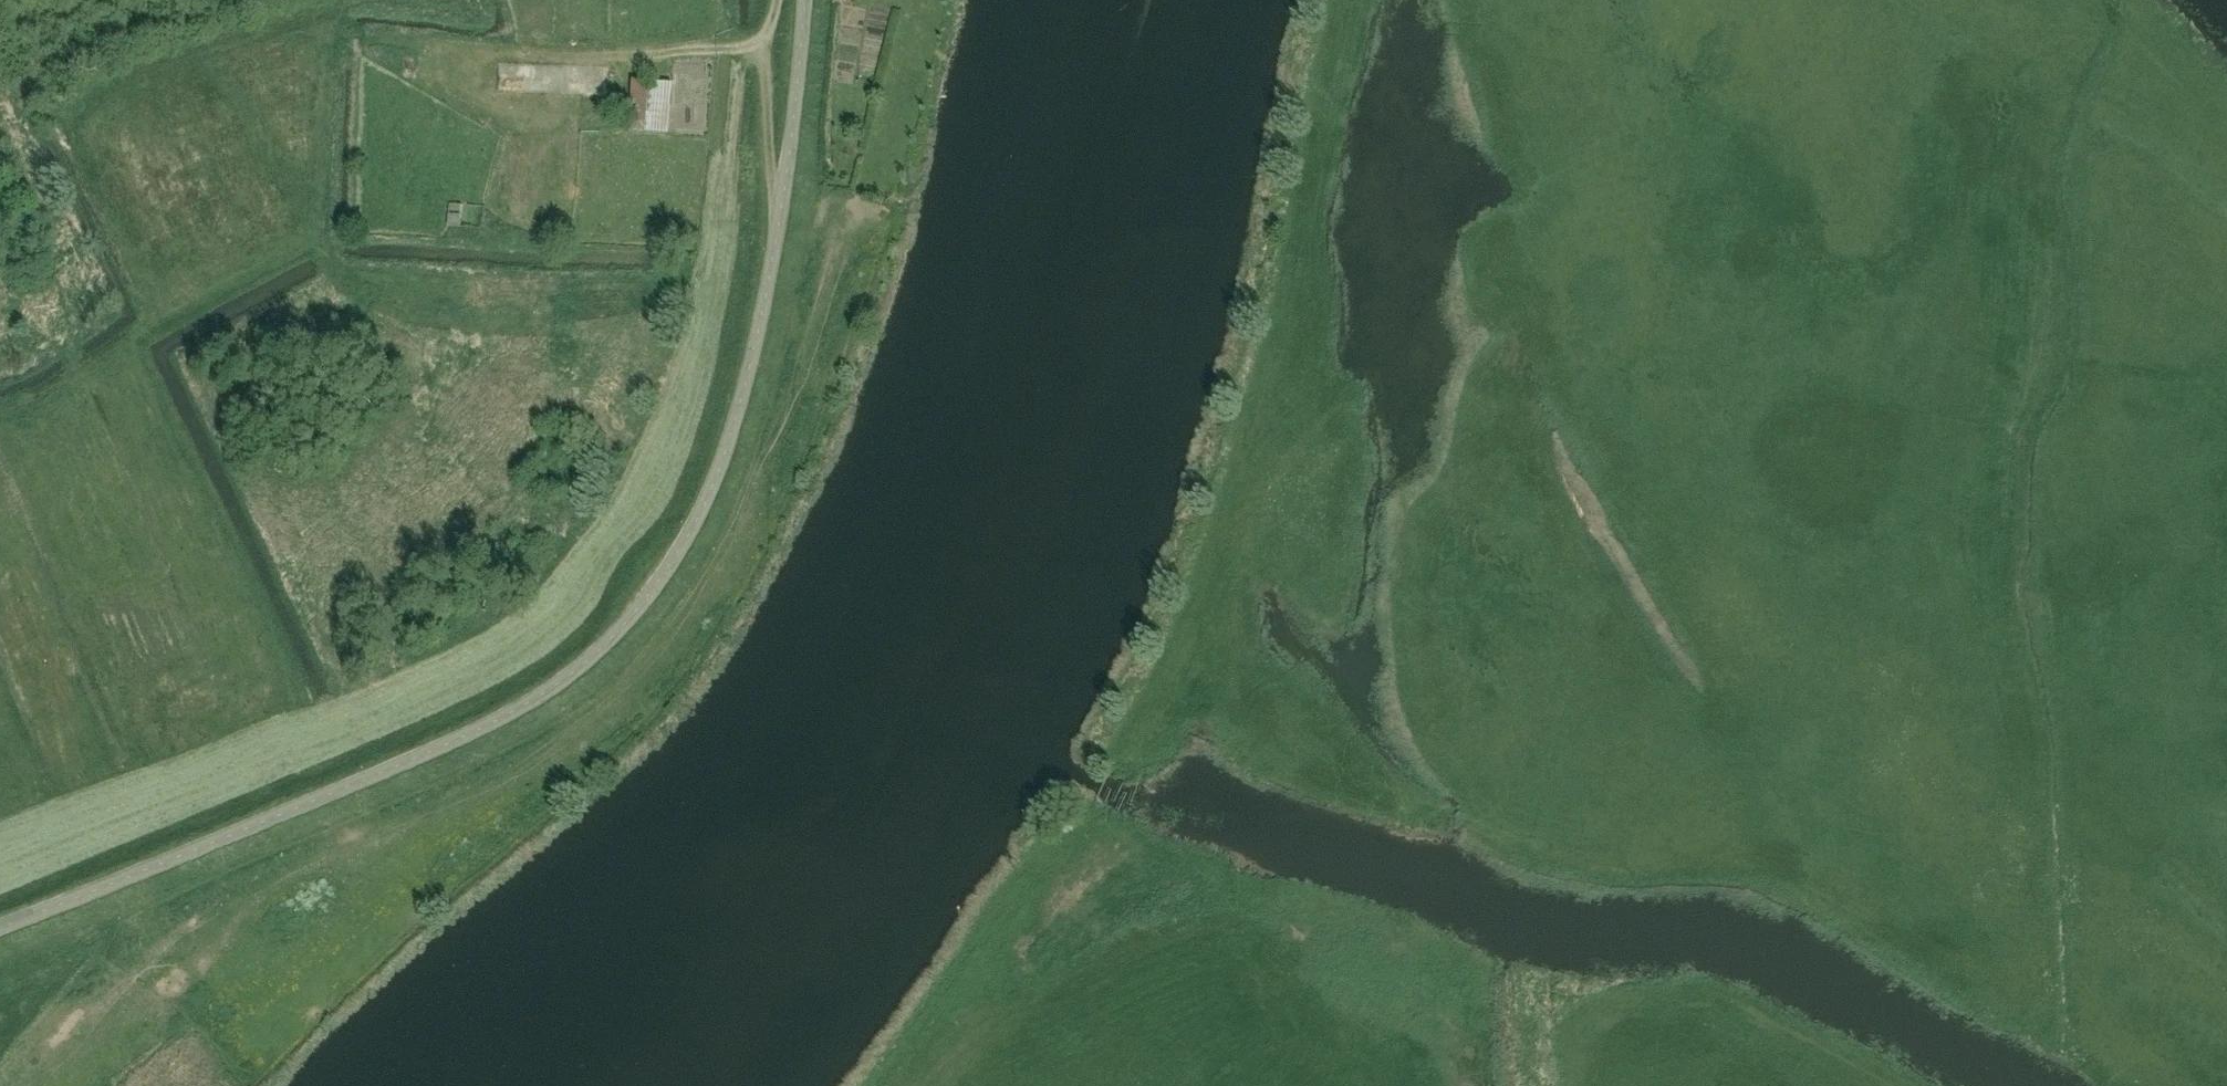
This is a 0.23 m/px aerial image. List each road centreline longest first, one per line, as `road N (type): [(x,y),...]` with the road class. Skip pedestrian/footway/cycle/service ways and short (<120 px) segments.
road 1 (unclassified): [(0,927),(501,718),(569,675),(636,612),(691,533),(737,410),(782,213),(805,0)]

